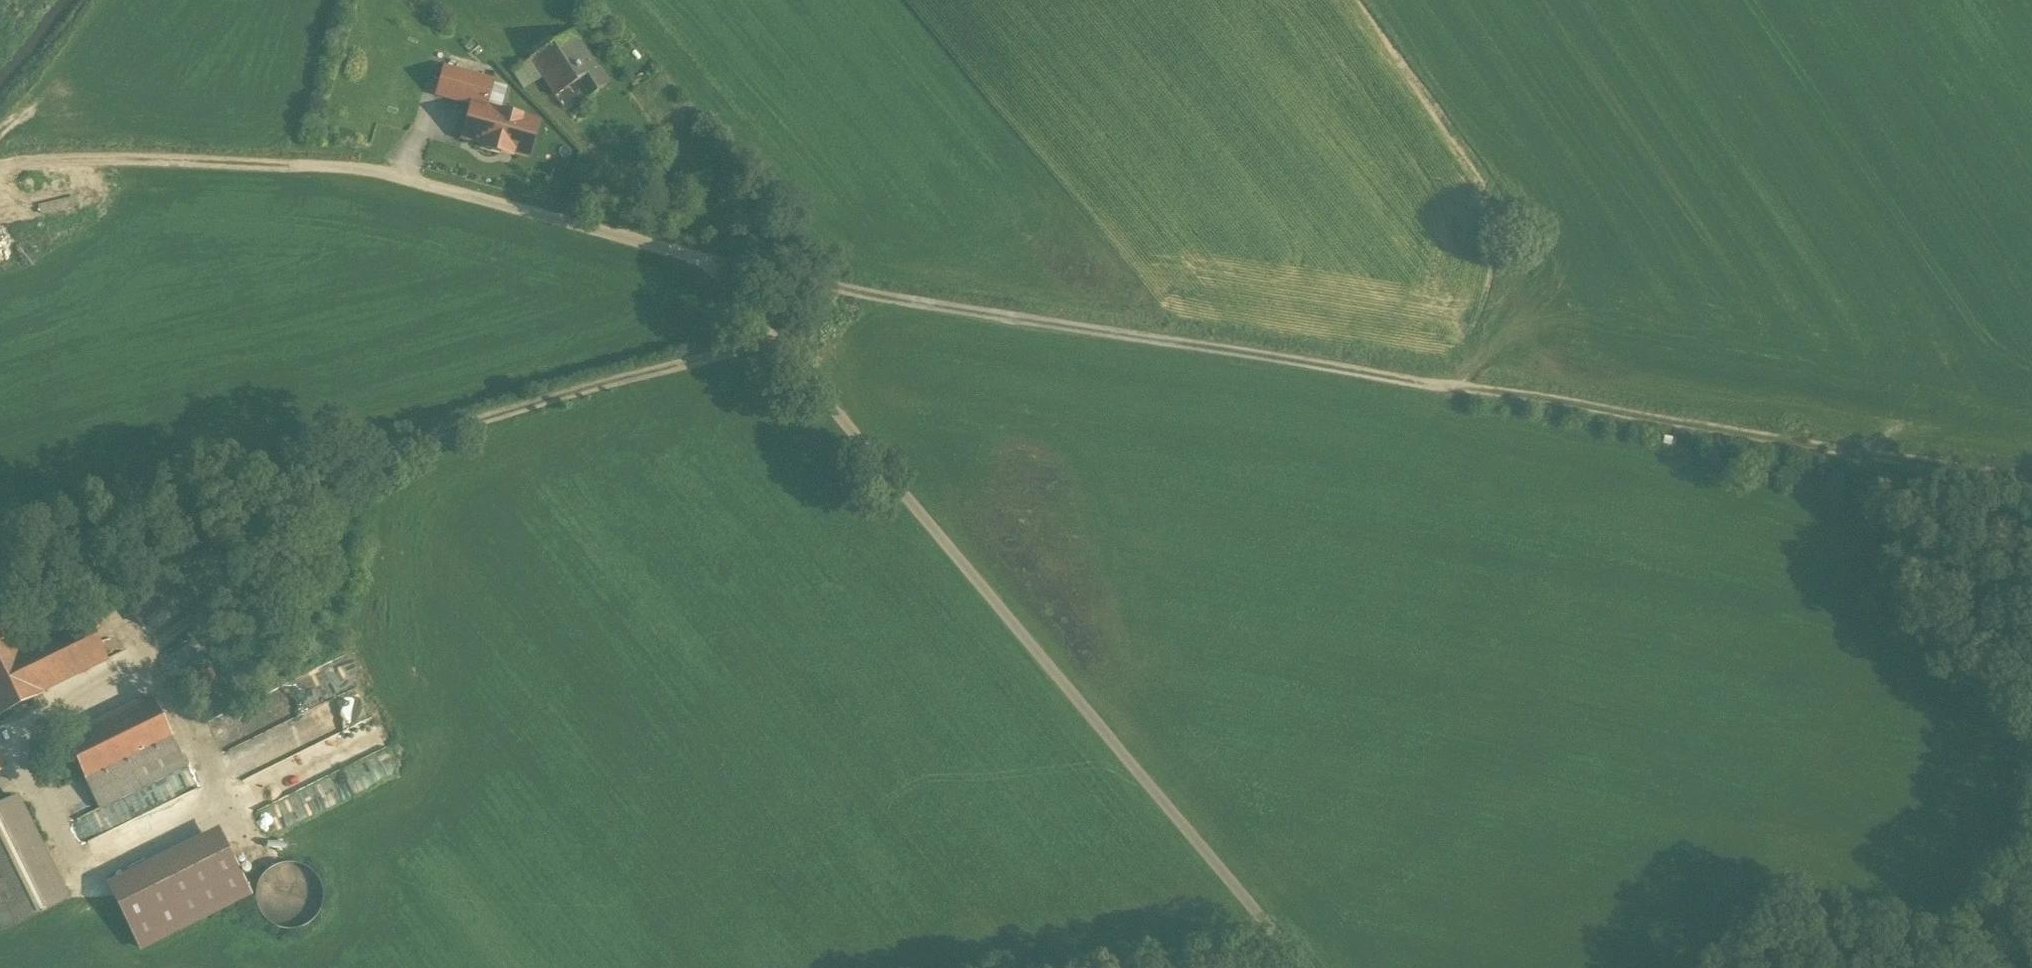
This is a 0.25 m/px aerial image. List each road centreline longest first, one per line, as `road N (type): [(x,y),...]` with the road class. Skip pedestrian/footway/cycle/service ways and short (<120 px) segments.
road 1 (track): [(0,161),(90,156),(358,168),(709,261),(1300,967)]
road 2 (track): [(183,624),(296,512),(351,470),(410,441),(769,336)]

